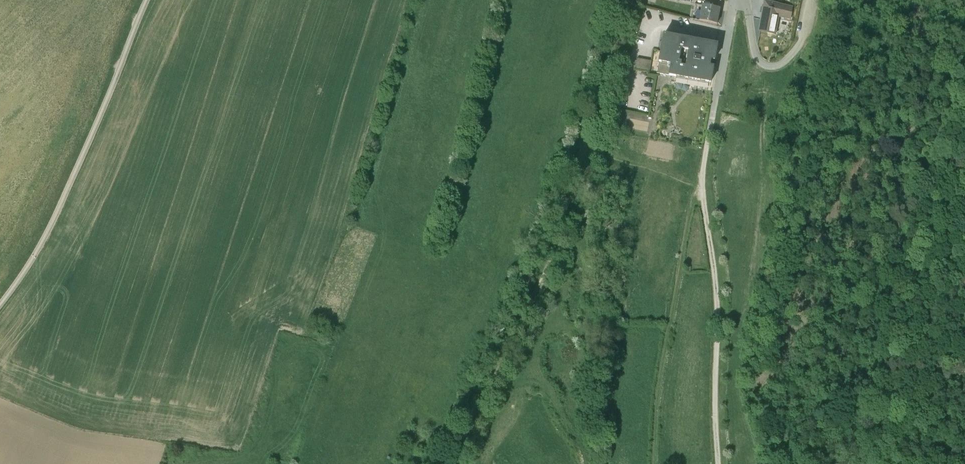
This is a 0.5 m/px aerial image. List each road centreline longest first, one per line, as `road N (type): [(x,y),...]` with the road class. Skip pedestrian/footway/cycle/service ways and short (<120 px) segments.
road 1 (unclassified): [(0,304),(54,219),(146,0)]
road 2 (track): [(582,153),(549,256),(453,463)]
road 3 (track): [(701,187),(690,208),(661,365),(653,463)]
road 4 (track): [(701,187),(716,302),(718,463)]
road 5 (track): [(631,0),(582,153)]
road 6 (residential): [(708,140),(734,0)]

